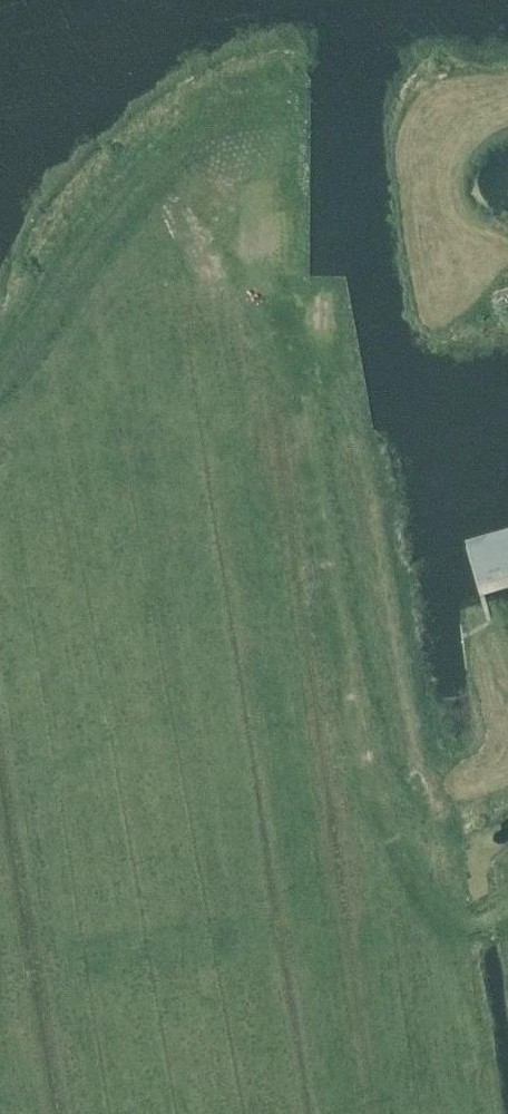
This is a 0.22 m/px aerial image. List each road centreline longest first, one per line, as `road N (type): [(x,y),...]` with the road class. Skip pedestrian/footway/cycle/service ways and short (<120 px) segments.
road 1 (track): [(507,779),(457,798),(435,796),(423,785),(334,350),(296,306),(289,283),(285,108),(254,105),(167,152),(80,253),(0,377)]
road 2 (track): [(507,95),(471,117),(443,159),(458,214),(507,261)]

